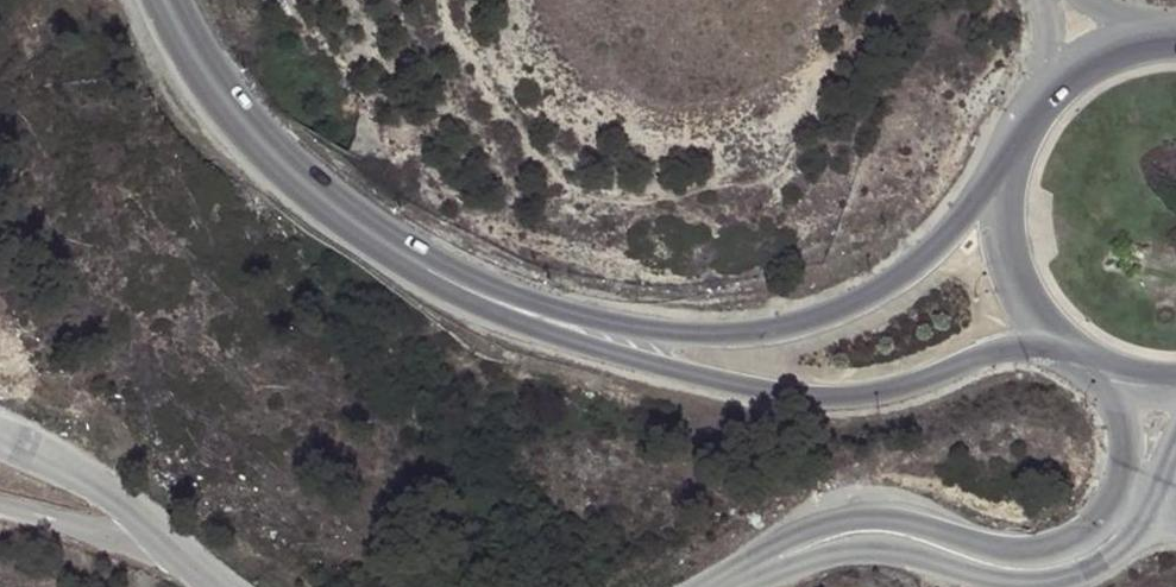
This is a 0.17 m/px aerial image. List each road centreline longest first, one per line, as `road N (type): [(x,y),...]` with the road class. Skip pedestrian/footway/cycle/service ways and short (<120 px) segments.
road 1 (secondary): [(456,289),(606,351),(768,396),(887,397),(993,352),(1056,351)]
road 2 (secondary): [(996,181),(905,273),(792,326),(650,331),(456,289)]
road 3 (secondary): [(167,0),(213,76),(282,162),(383,247),(456,289)]
road 4 (unclassified): [(1081,542),(1010,563),(915,535),(863,531),(808,547),(728,586)]
road 5 (unclassified): [(225,586),(108,486),(0,431)]
road 6 (secondary): [(996,181),(994,228),(1003,274),(1025,316),(1056,351)]
road 7 (unclassified): [(1094,376),(1112,400),(1119,446),(1104,503),(1081,542)]
road 8 (unclassified): [(1081,542),(1151,486),(1175,444)]

